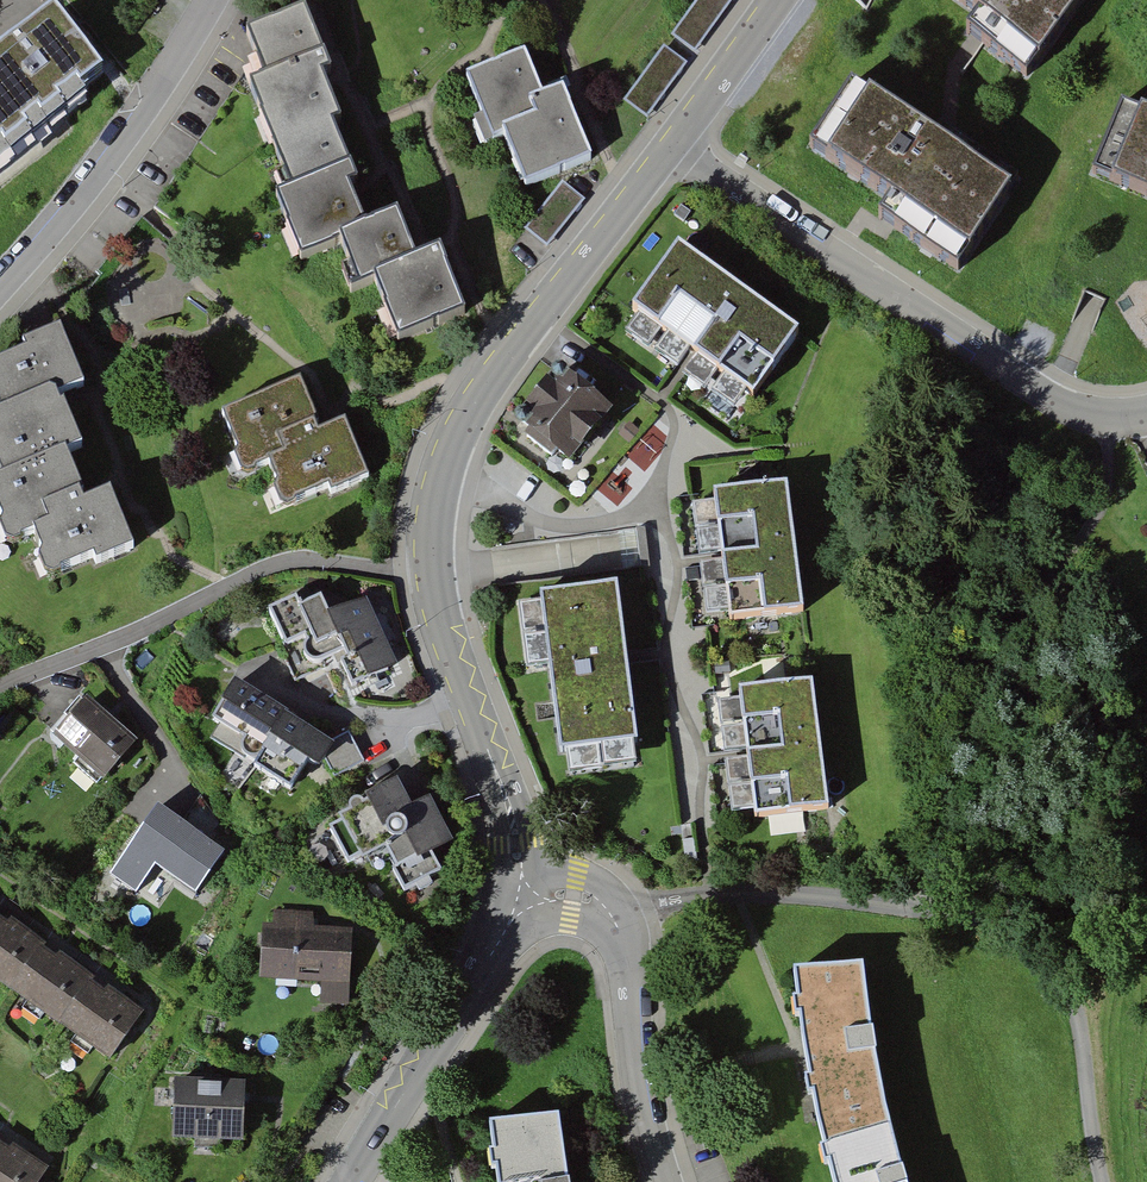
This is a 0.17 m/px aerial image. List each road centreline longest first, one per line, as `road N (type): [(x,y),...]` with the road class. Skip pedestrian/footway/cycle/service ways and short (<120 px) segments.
road 1 (residential): [(1104,1181),(1070,986),(1057,955),(1039,941),(918,907),(812,895),(709,894),(613,917)]
road 2 (residential): [(676,144),(506,352),(456,439),(437,511),(434,566),(448,642),(471,701)]
road 3 (residential): [(1146,413),(1111,415),(1059,403),(676,144)]
road 4 (residential): [(211,0),(100,174),(0,293)]
road 5 (residential): [(526,897),(354,1181)]
road 6 (residential): [(663,1181),(637,1088),(613,917)]
road 7 (residential): [(471,701),(406,720),(311,712),(237,669)]
road 8 (residential): [(471,701),(502,787),(526,897)]
road 9 (residential): [(776,0),(676,144)]

